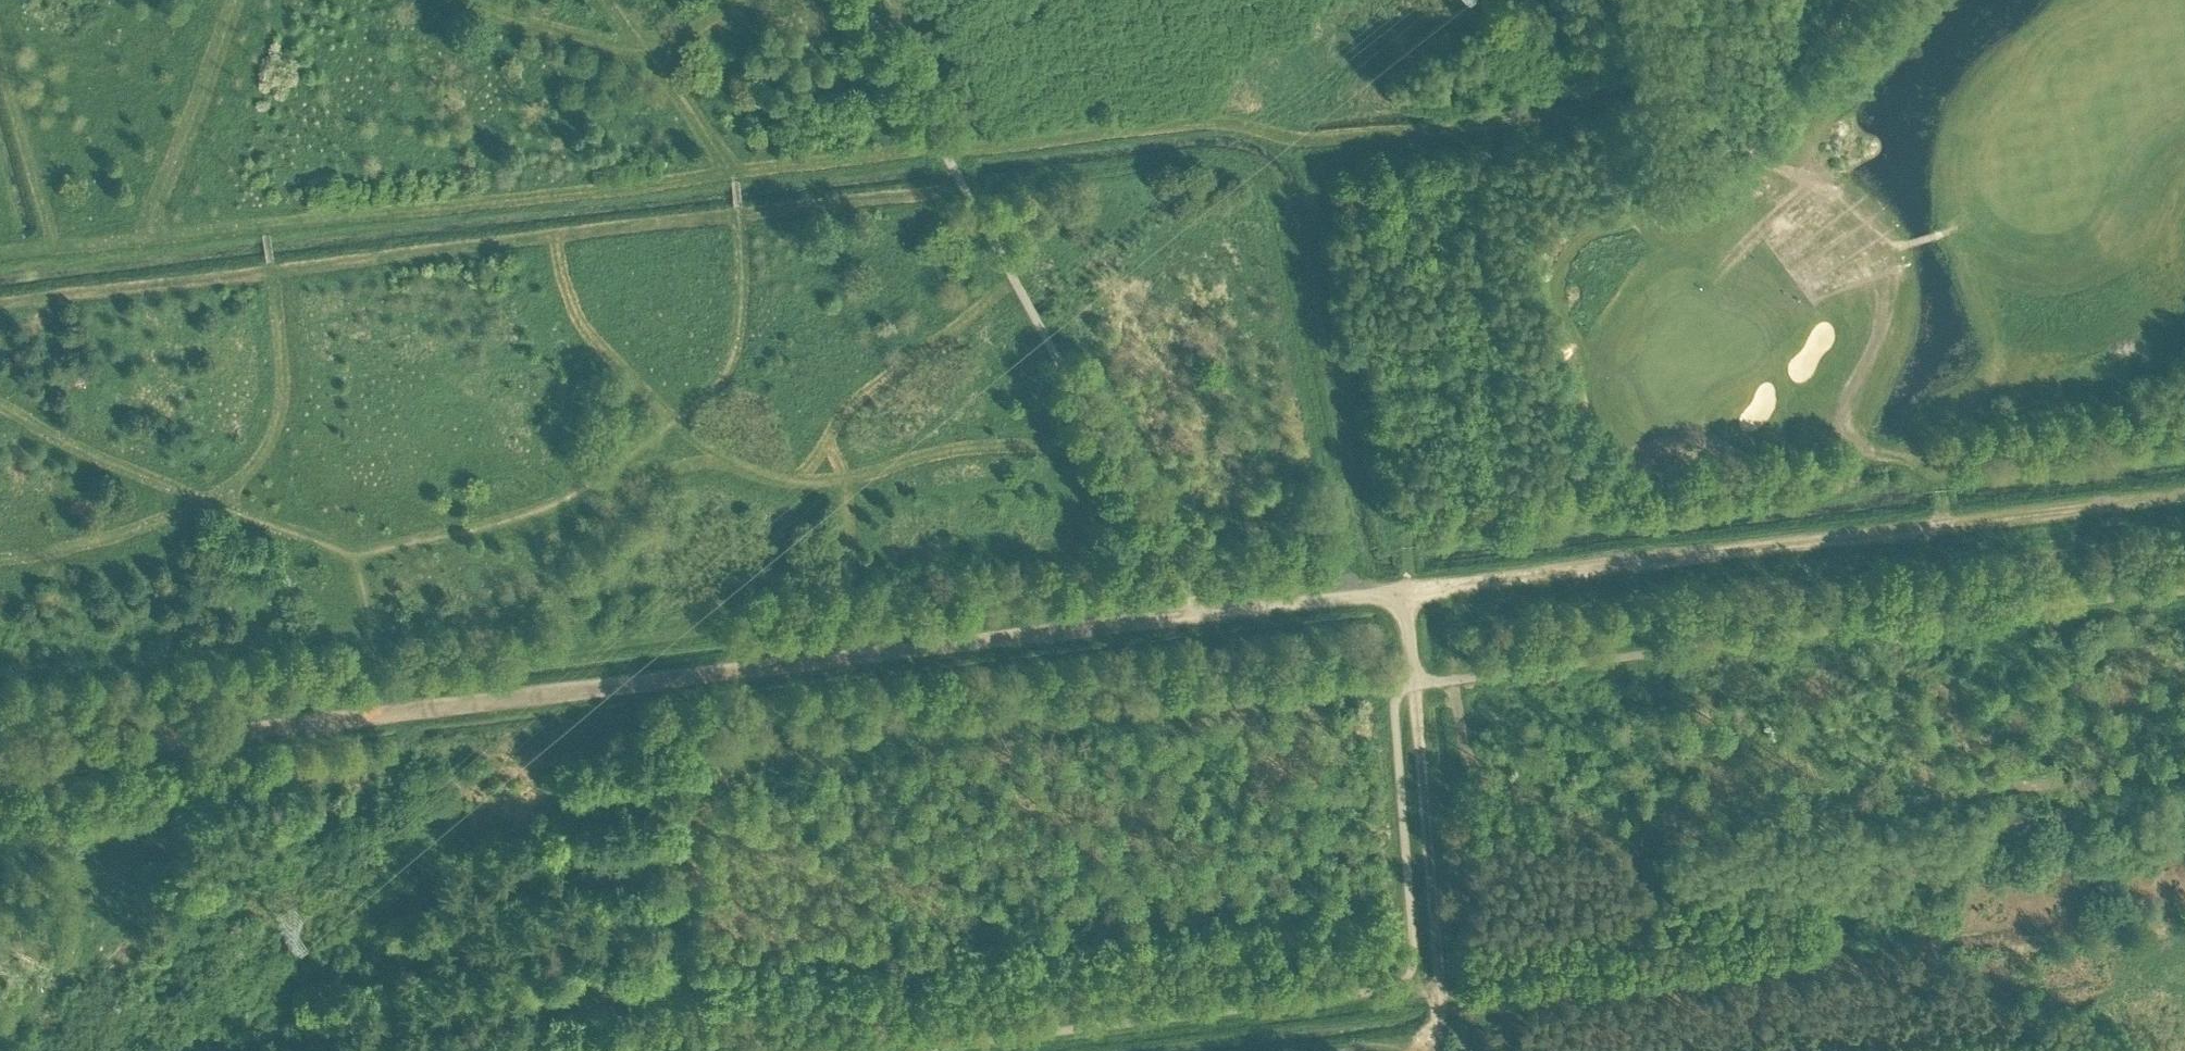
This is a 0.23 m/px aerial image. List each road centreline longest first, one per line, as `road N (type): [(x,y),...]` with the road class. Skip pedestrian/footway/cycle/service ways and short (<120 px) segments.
road 1 (track): [(1147,620),(0,759)]
road 2 (track): [(2184,865),(1868,903),(1794,897),(1663,865),(1529,804),(1477,768),(1459,716),(1446,607),(1425,584)]
road 3 (track): [(2184,493),(1425,584),(1391,598)]
road 4 (track): [(2184,769),(1714,823),(1642,849)]
road 5 (track): [(1408,1050),(1427,1037),(1439,988),(1404,594)]
road 6 (track): [(1391,598),(1147,620)]

